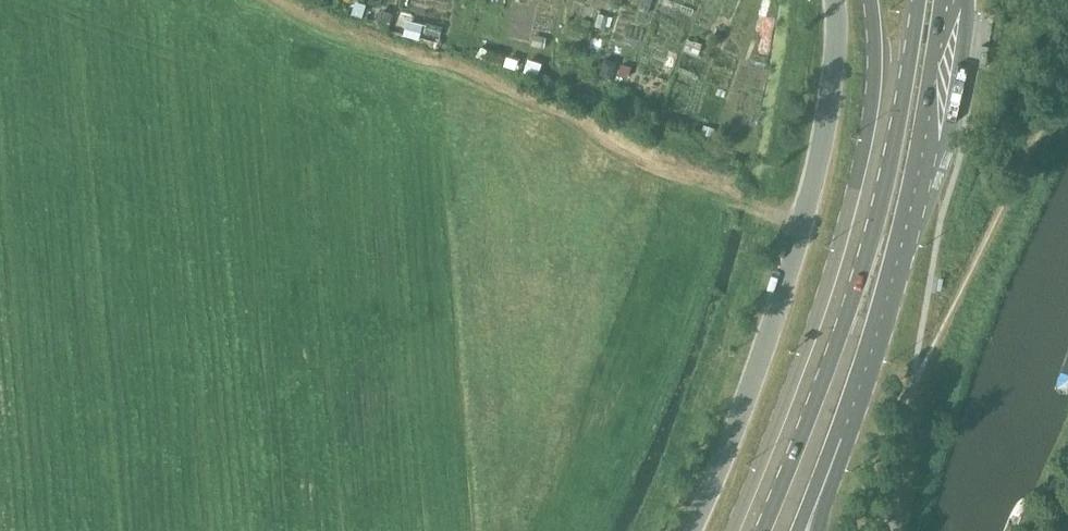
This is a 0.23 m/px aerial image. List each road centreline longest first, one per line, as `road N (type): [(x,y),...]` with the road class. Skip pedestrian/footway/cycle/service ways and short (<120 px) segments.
road 1 (primary): [(924,0),(873,248),(766,530)]
road 2 (unclassified): [(694,530),(772,343),(824,161),(837,82),(836,0)]
road 3 (primary): [(821,486),(903,259),(950,0)]

